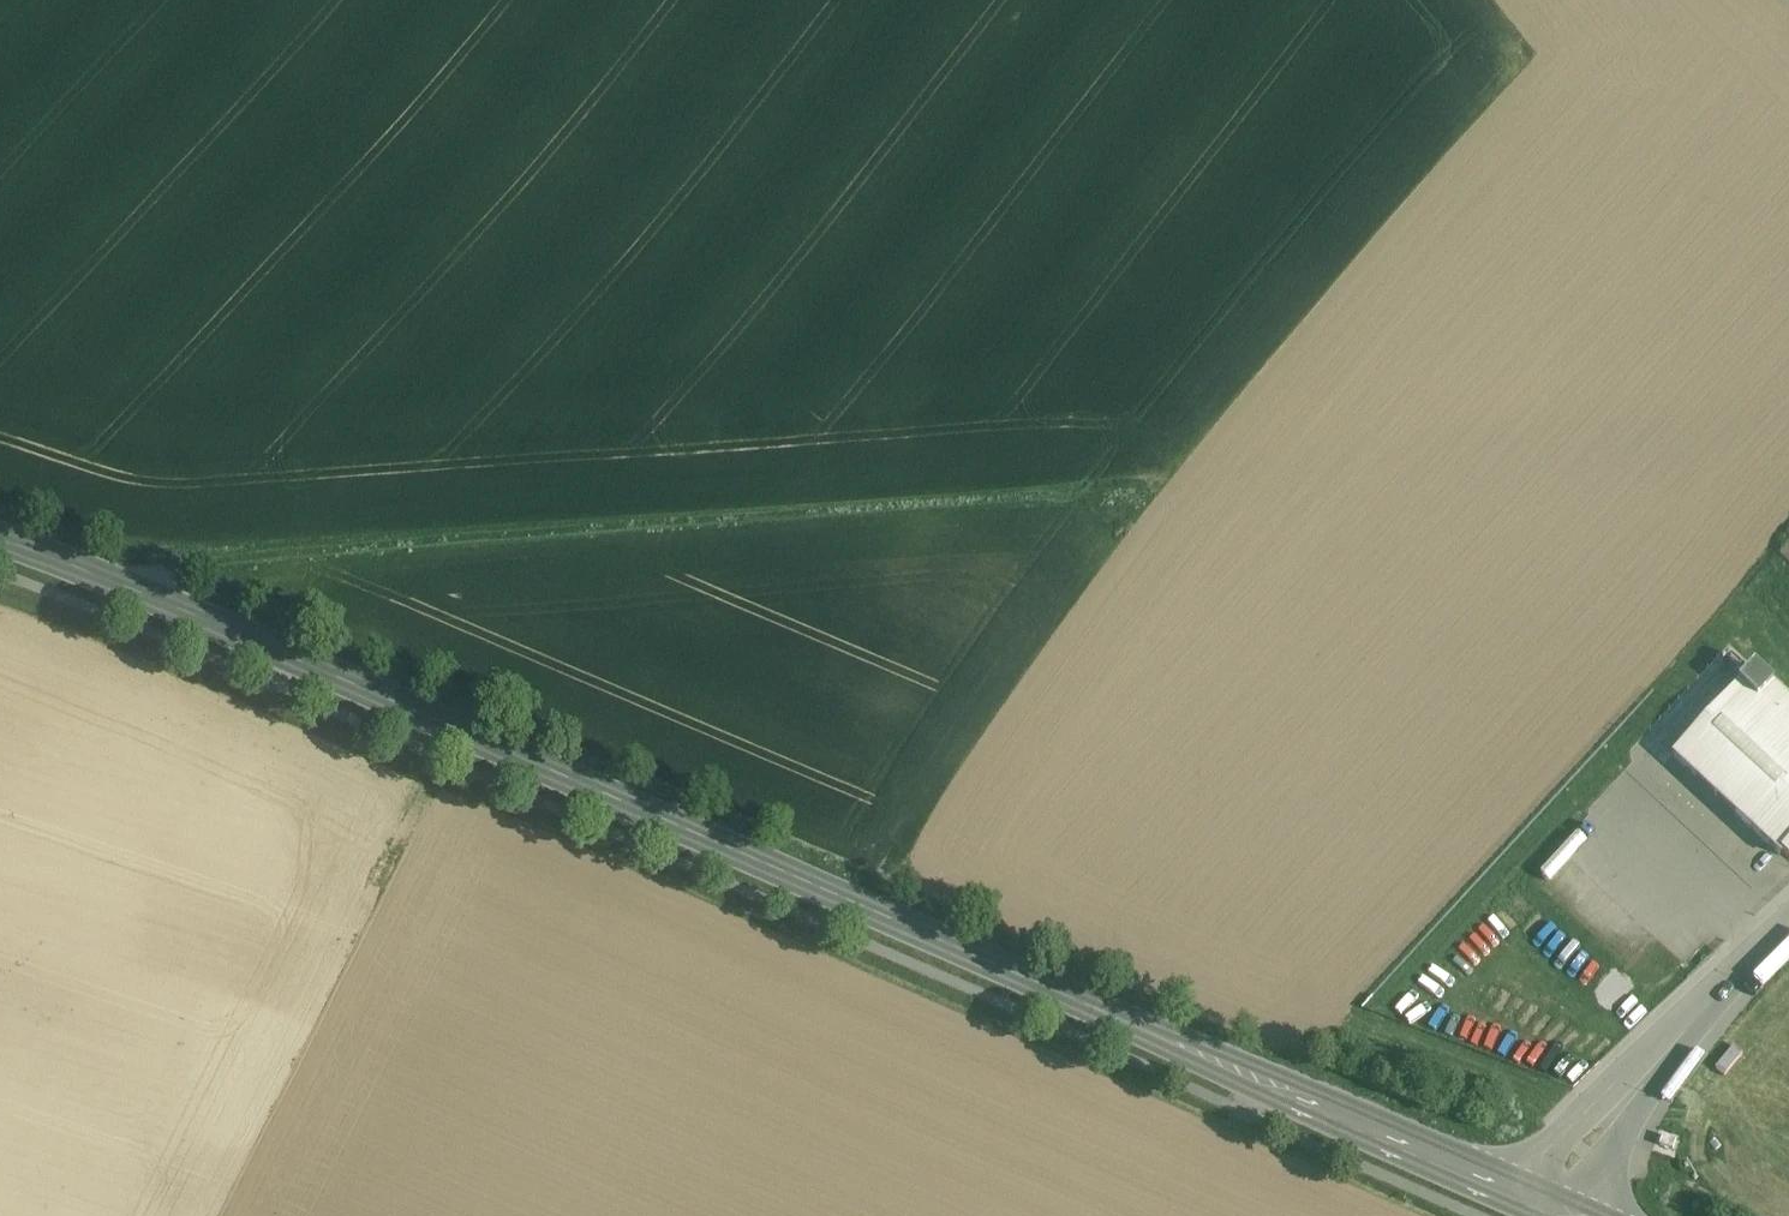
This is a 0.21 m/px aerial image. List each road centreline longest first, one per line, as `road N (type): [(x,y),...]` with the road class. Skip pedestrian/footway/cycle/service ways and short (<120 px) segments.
road 1 (secondary): [(0,545),(293,662),(1547,1207)]
road 2 (unclassified): [(1547,1207),(1648,1077),(1788,928)]

